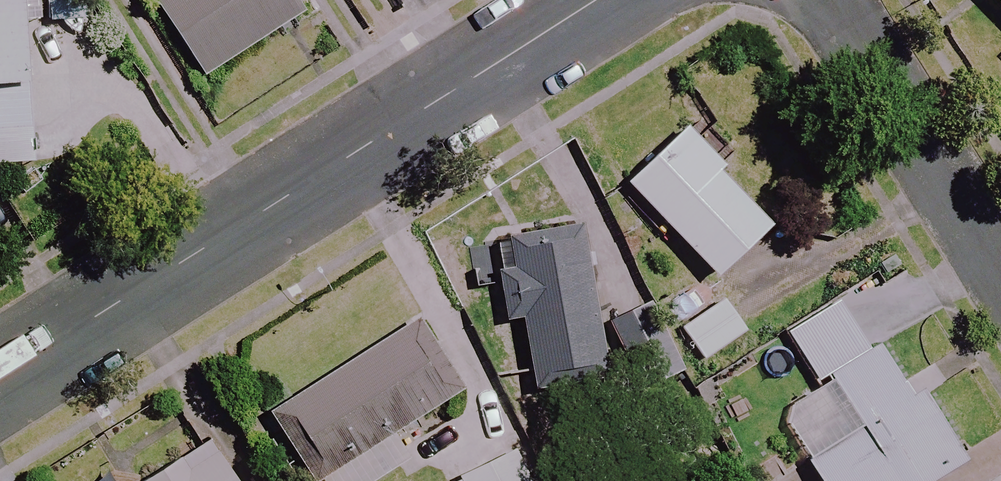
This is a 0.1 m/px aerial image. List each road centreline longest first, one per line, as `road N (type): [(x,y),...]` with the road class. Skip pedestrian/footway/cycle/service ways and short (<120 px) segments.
road 1 (residential): [(0,379),(597,0)]
road 2 (residential): [(843,0),(1000,262)]

